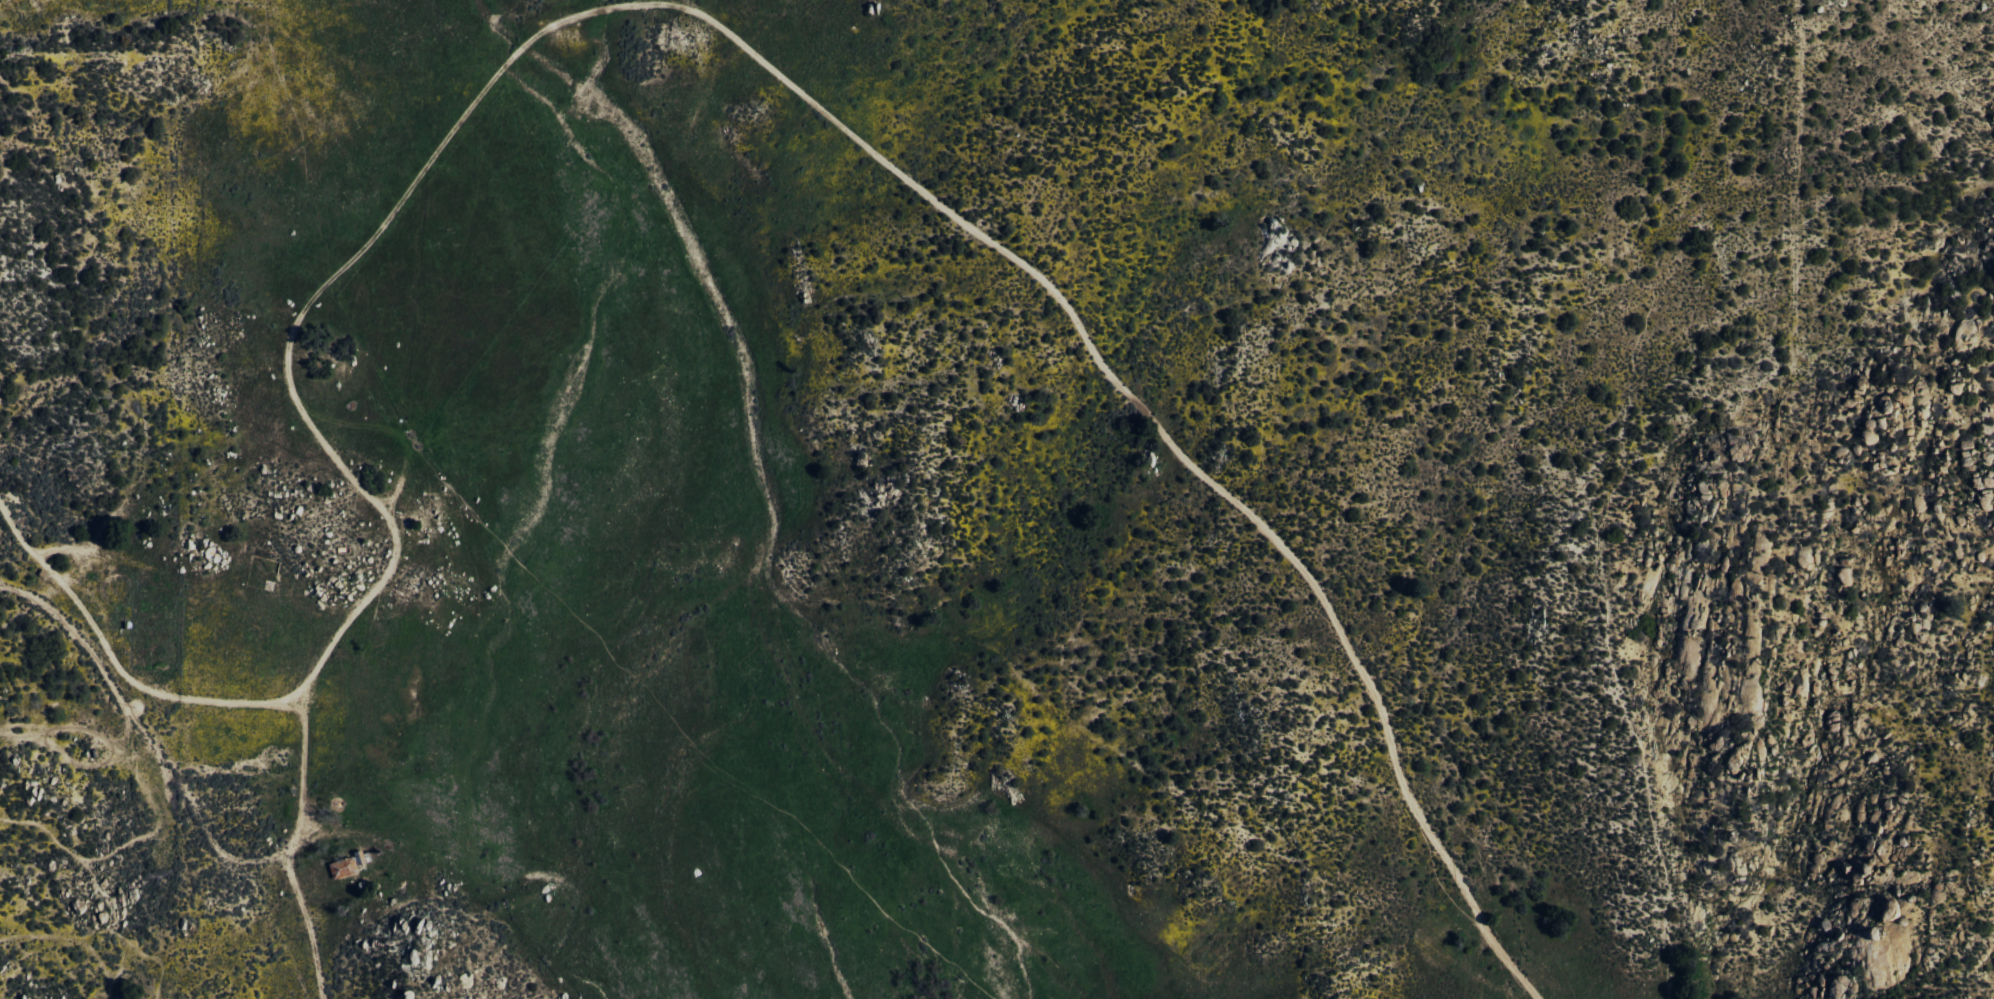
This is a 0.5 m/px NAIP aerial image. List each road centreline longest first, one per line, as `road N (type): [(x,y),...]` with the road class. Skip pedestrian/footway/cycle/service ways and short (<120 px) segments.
road 1 (track): [(325,998),(312,934),(280,855),(239,859),(214,847),(78,632),(0,585)]

